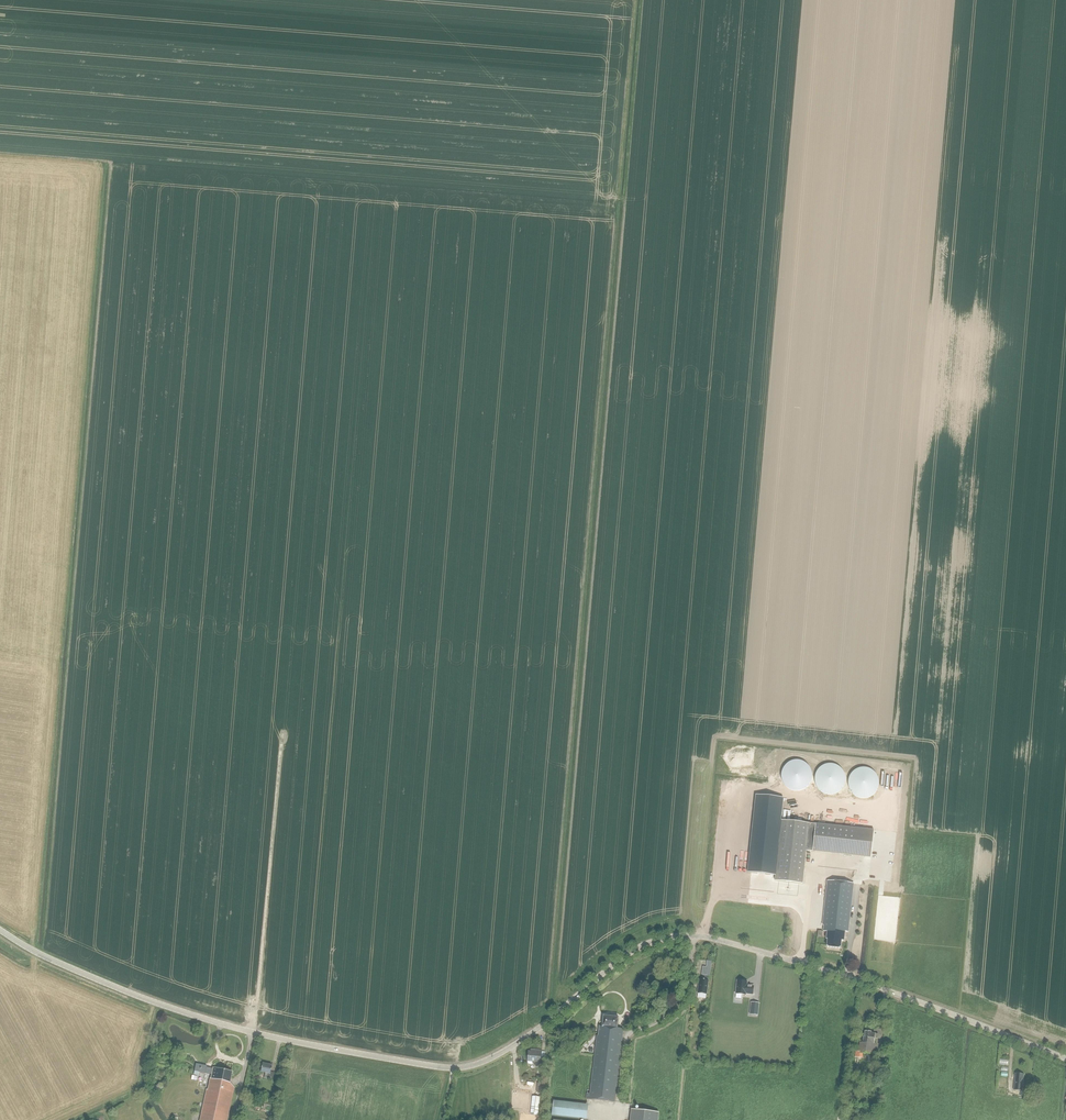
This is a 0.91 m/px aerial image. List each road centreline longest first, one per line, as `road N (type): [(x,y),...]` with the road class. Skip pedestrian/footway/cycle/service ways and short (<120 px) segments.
road 1 (secondary): [(1065,1058),(823,970),(679,936),(623,957),(488,1061),(437,1067),(220,1024),(106,984),(0,930)]

